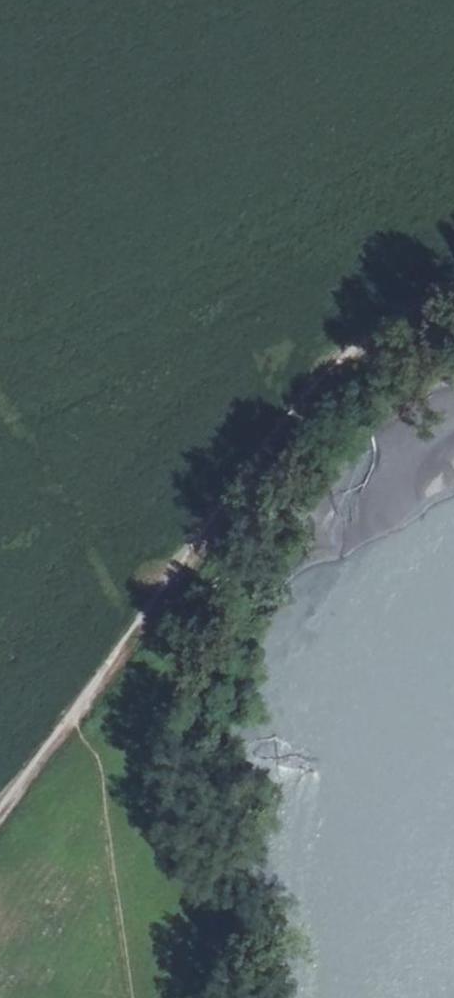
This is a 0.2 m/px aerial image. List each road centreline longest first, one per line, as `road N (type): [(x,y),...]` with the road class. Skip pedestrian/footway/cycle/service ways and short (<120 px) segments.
road 1 (track): [(0,814),(303,397),(362,341),(453,289)]

